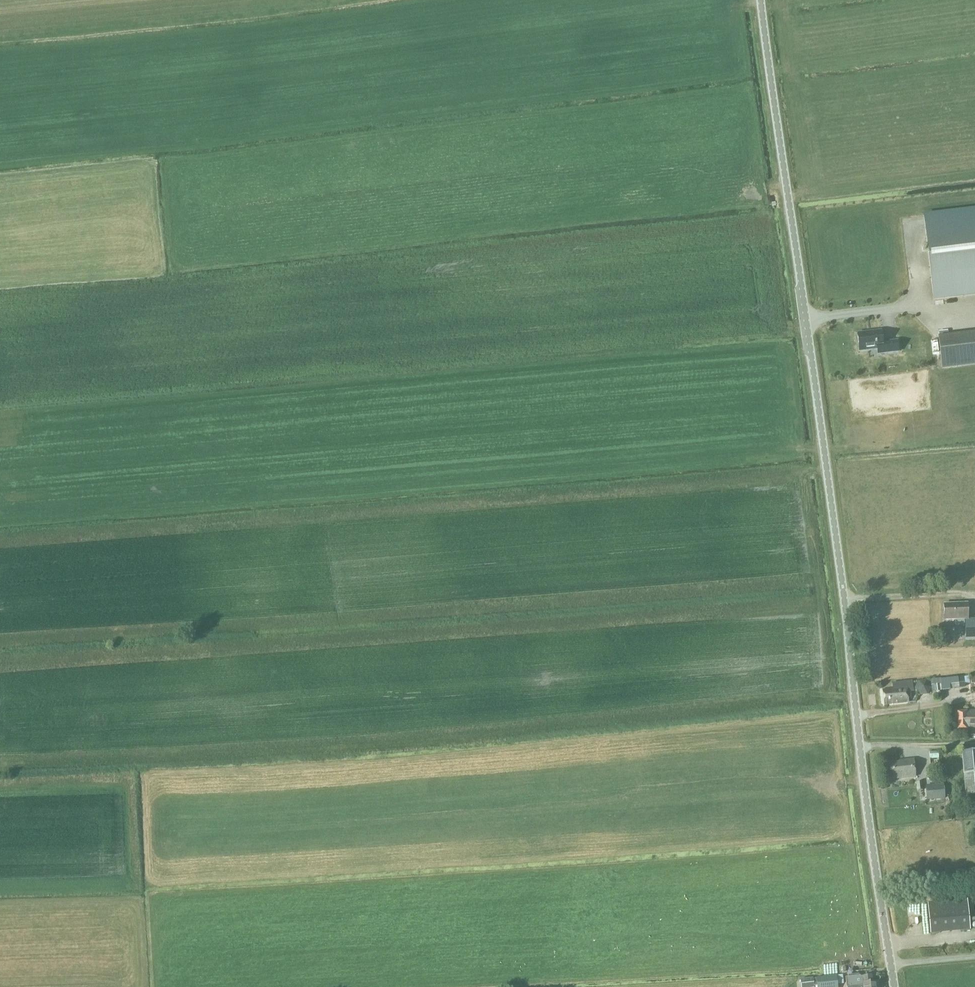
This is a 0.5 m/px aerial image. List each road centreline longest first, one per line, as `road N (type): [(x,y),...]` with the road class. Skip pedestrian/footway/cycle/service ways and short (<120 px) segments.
road 1 (unclassified): [(894,986),(761,0)]

